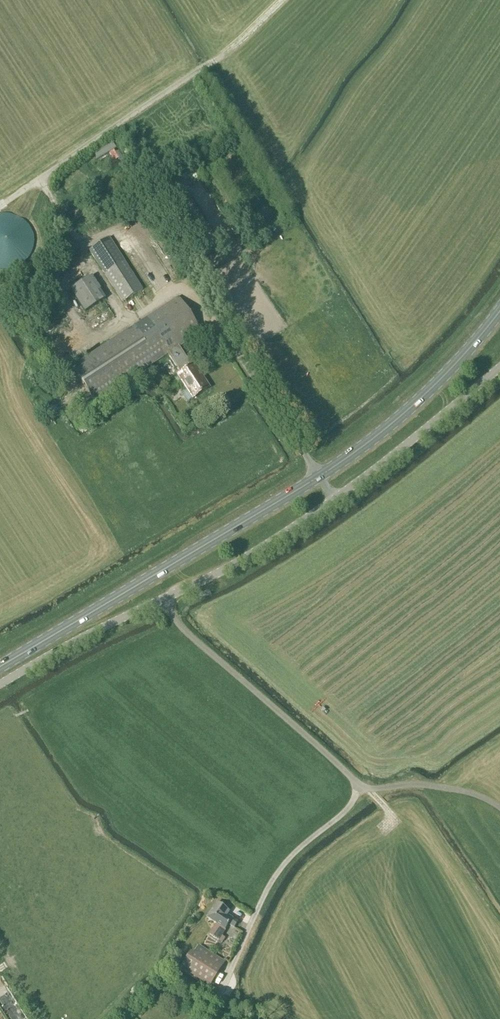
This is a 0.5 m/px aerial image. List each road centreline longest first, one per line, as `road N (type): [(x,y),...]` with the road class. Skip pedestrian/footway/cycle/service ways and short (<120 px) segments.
road 1 (primary): [(0,667),(361,447),(430,389),(499,310)]
road 2 (unclassified): [(0,685),(256,551),(362,480),(499,368)]
road 3 (track): [(0,202),(224,53),(282,0)]

